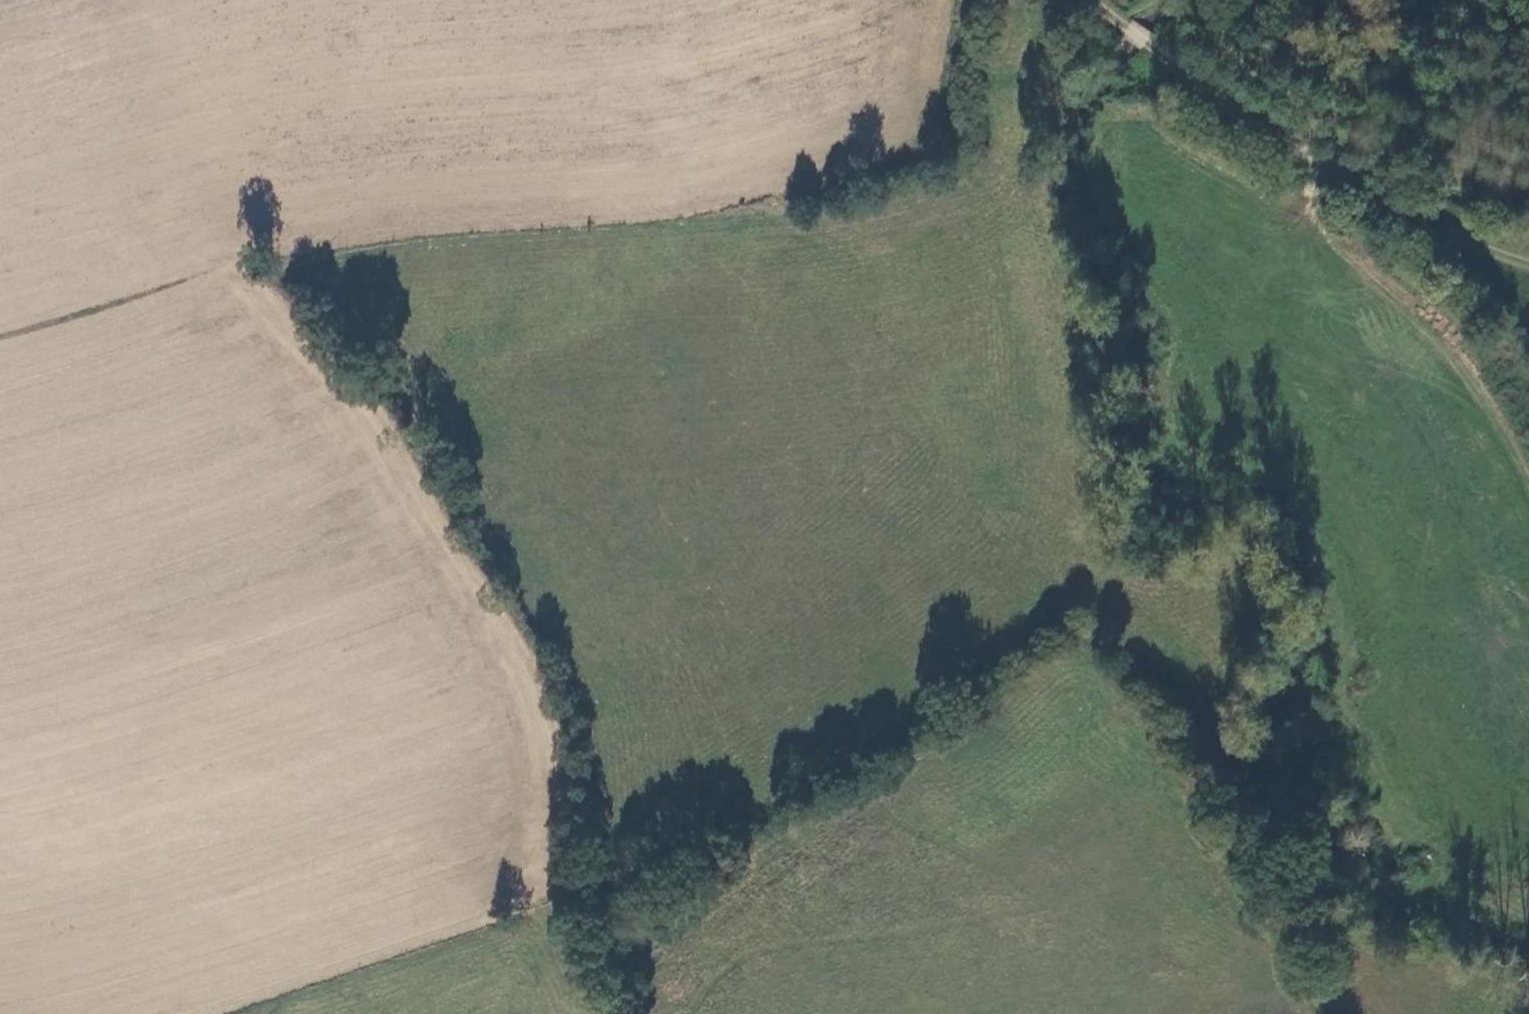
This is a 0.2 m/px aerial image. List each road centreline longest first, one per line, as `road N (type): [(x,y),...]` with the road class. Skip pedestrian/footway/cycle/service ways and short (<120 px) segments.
road 1 (track): [(1098,0),(1316,160)]

